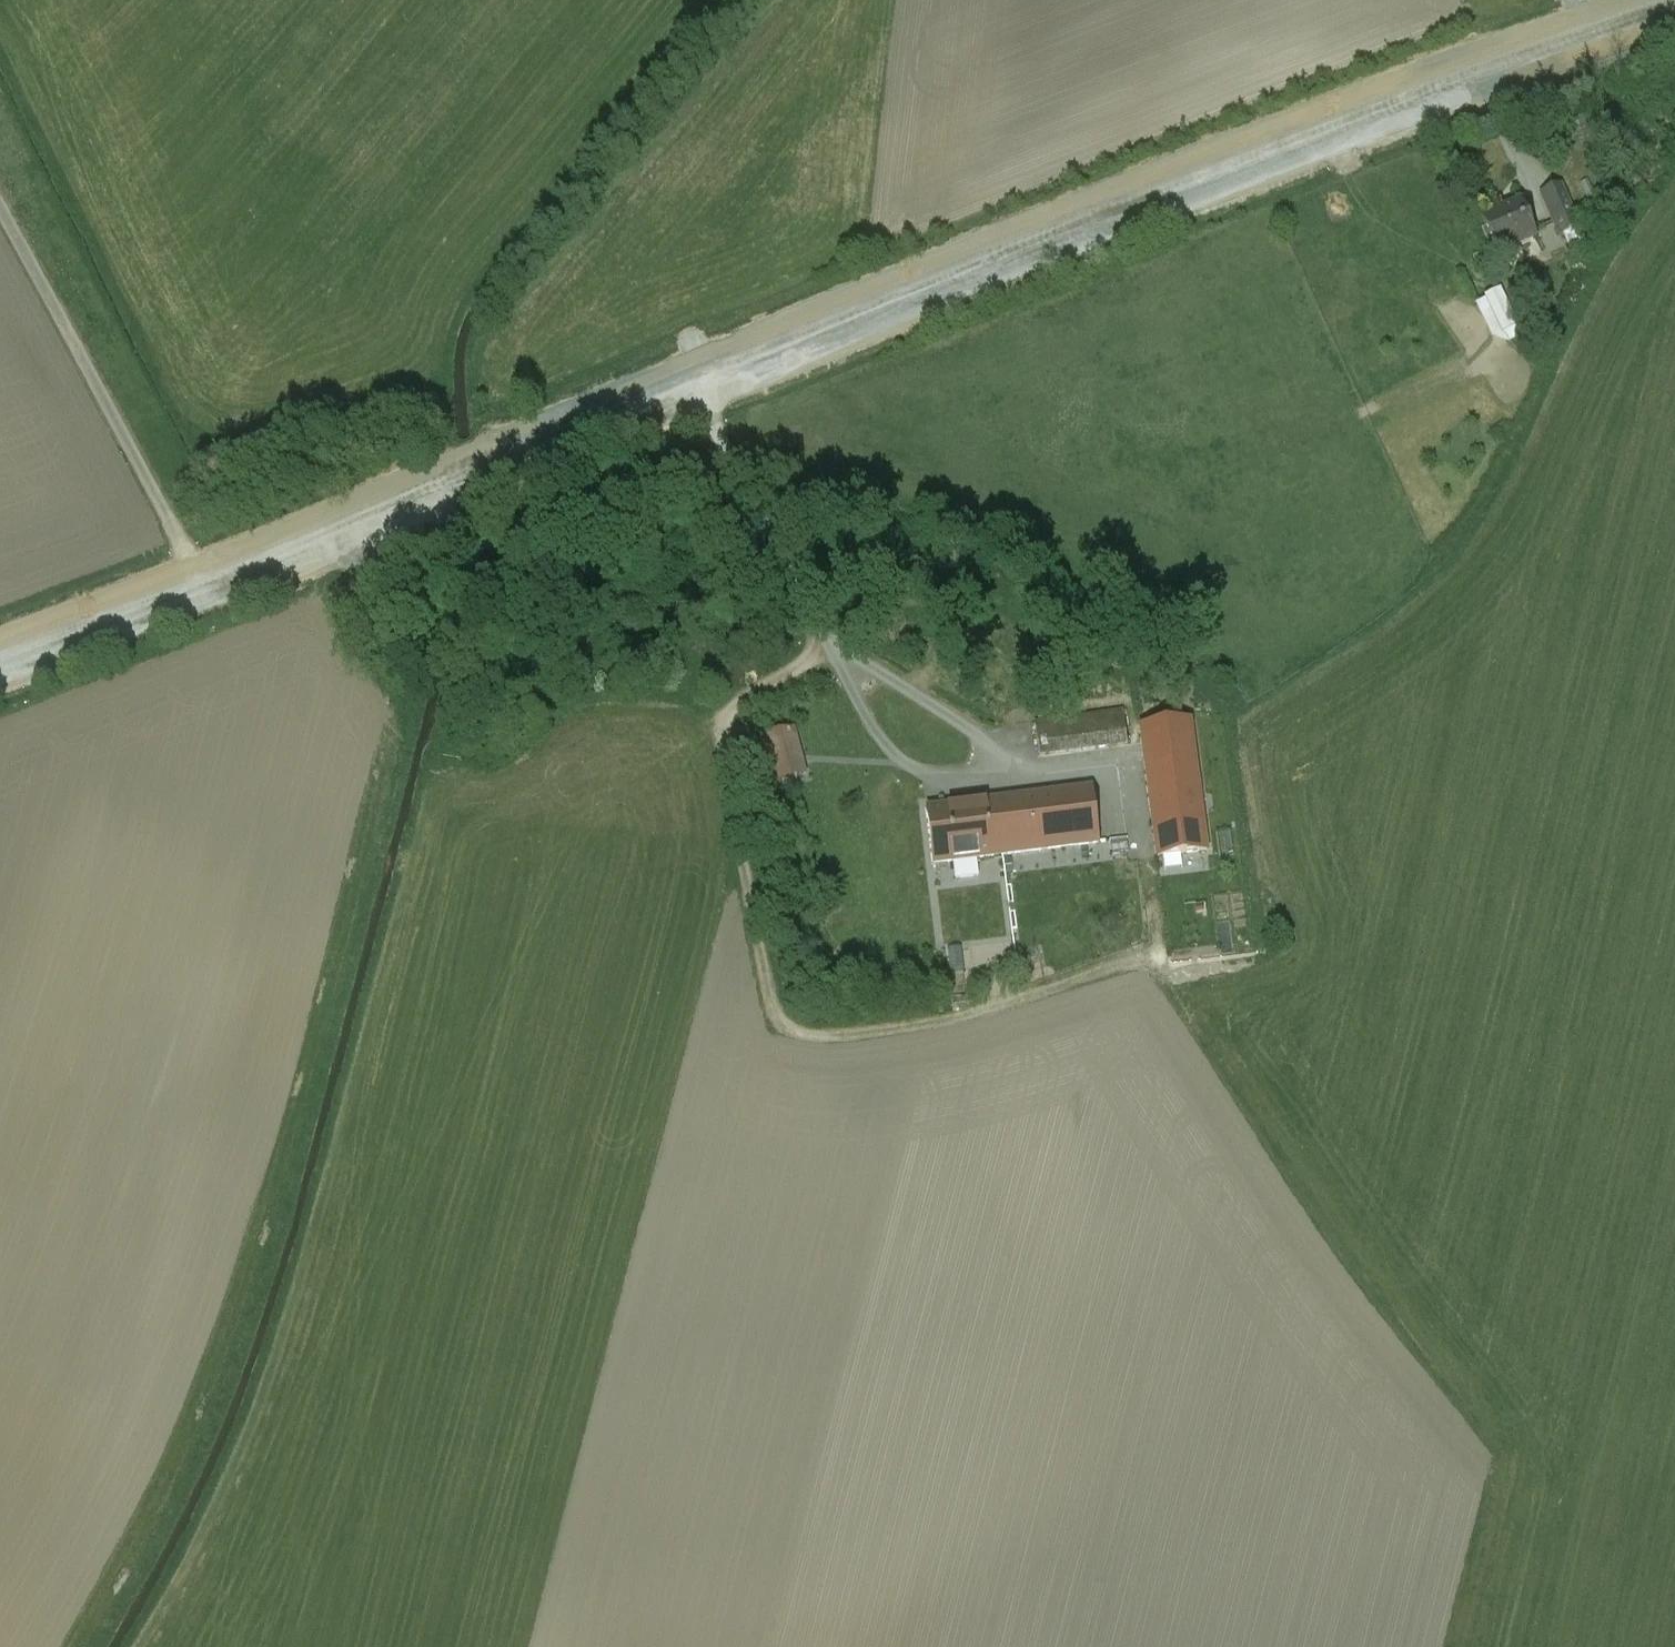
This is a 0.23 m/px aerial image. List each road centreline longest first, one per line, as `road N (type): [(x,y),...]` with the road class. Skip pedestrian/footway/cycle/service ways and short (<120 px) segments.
road 1 (secondary): [(0,659),(1223,170),(1674,6)]

